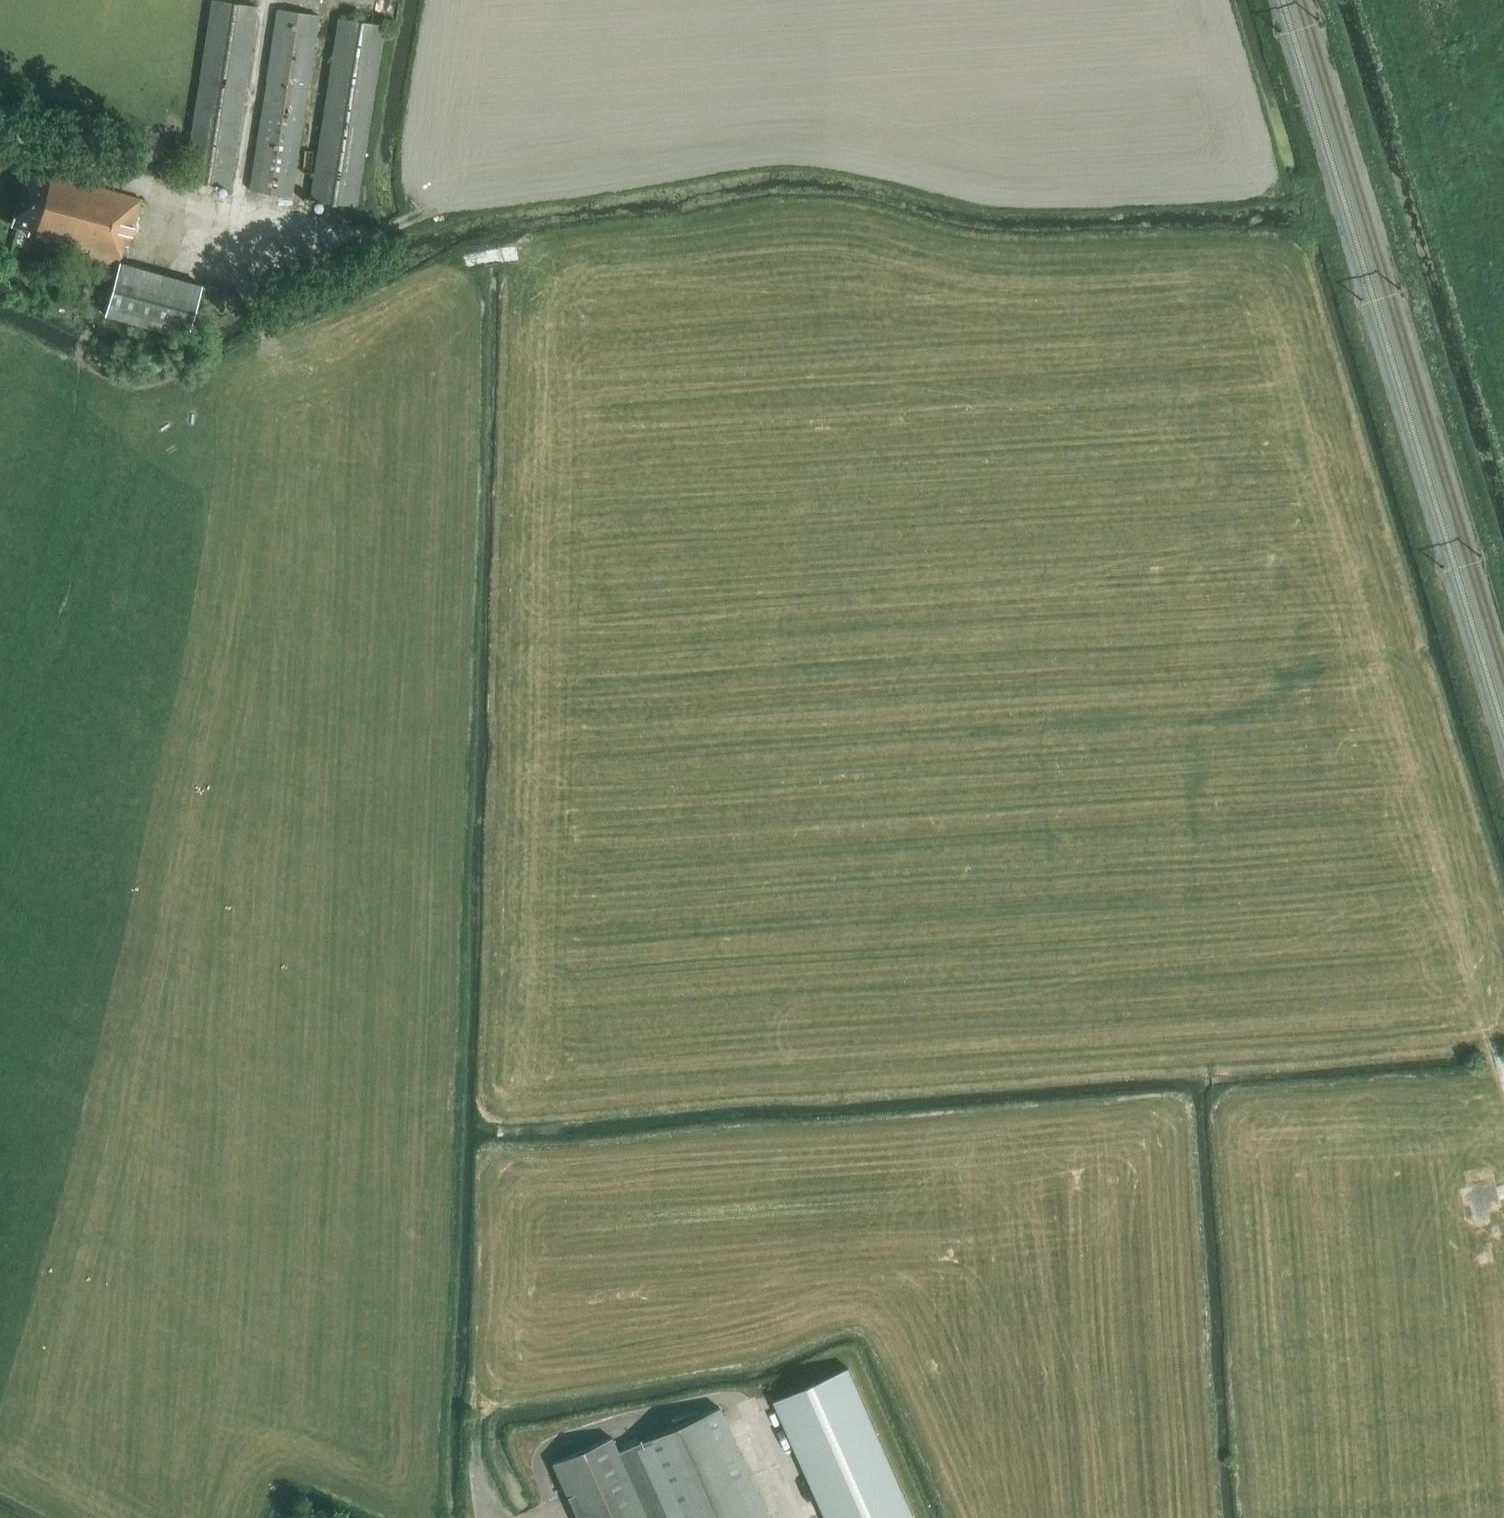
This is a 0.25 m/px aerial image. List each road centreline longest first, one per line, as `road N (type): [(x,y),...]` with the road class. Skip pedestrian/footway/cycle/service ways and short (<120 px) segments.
road 1 (track): [(557,1517),(539,1476),(540,1461),(557,1442),(726,1400),(808,1517)]

